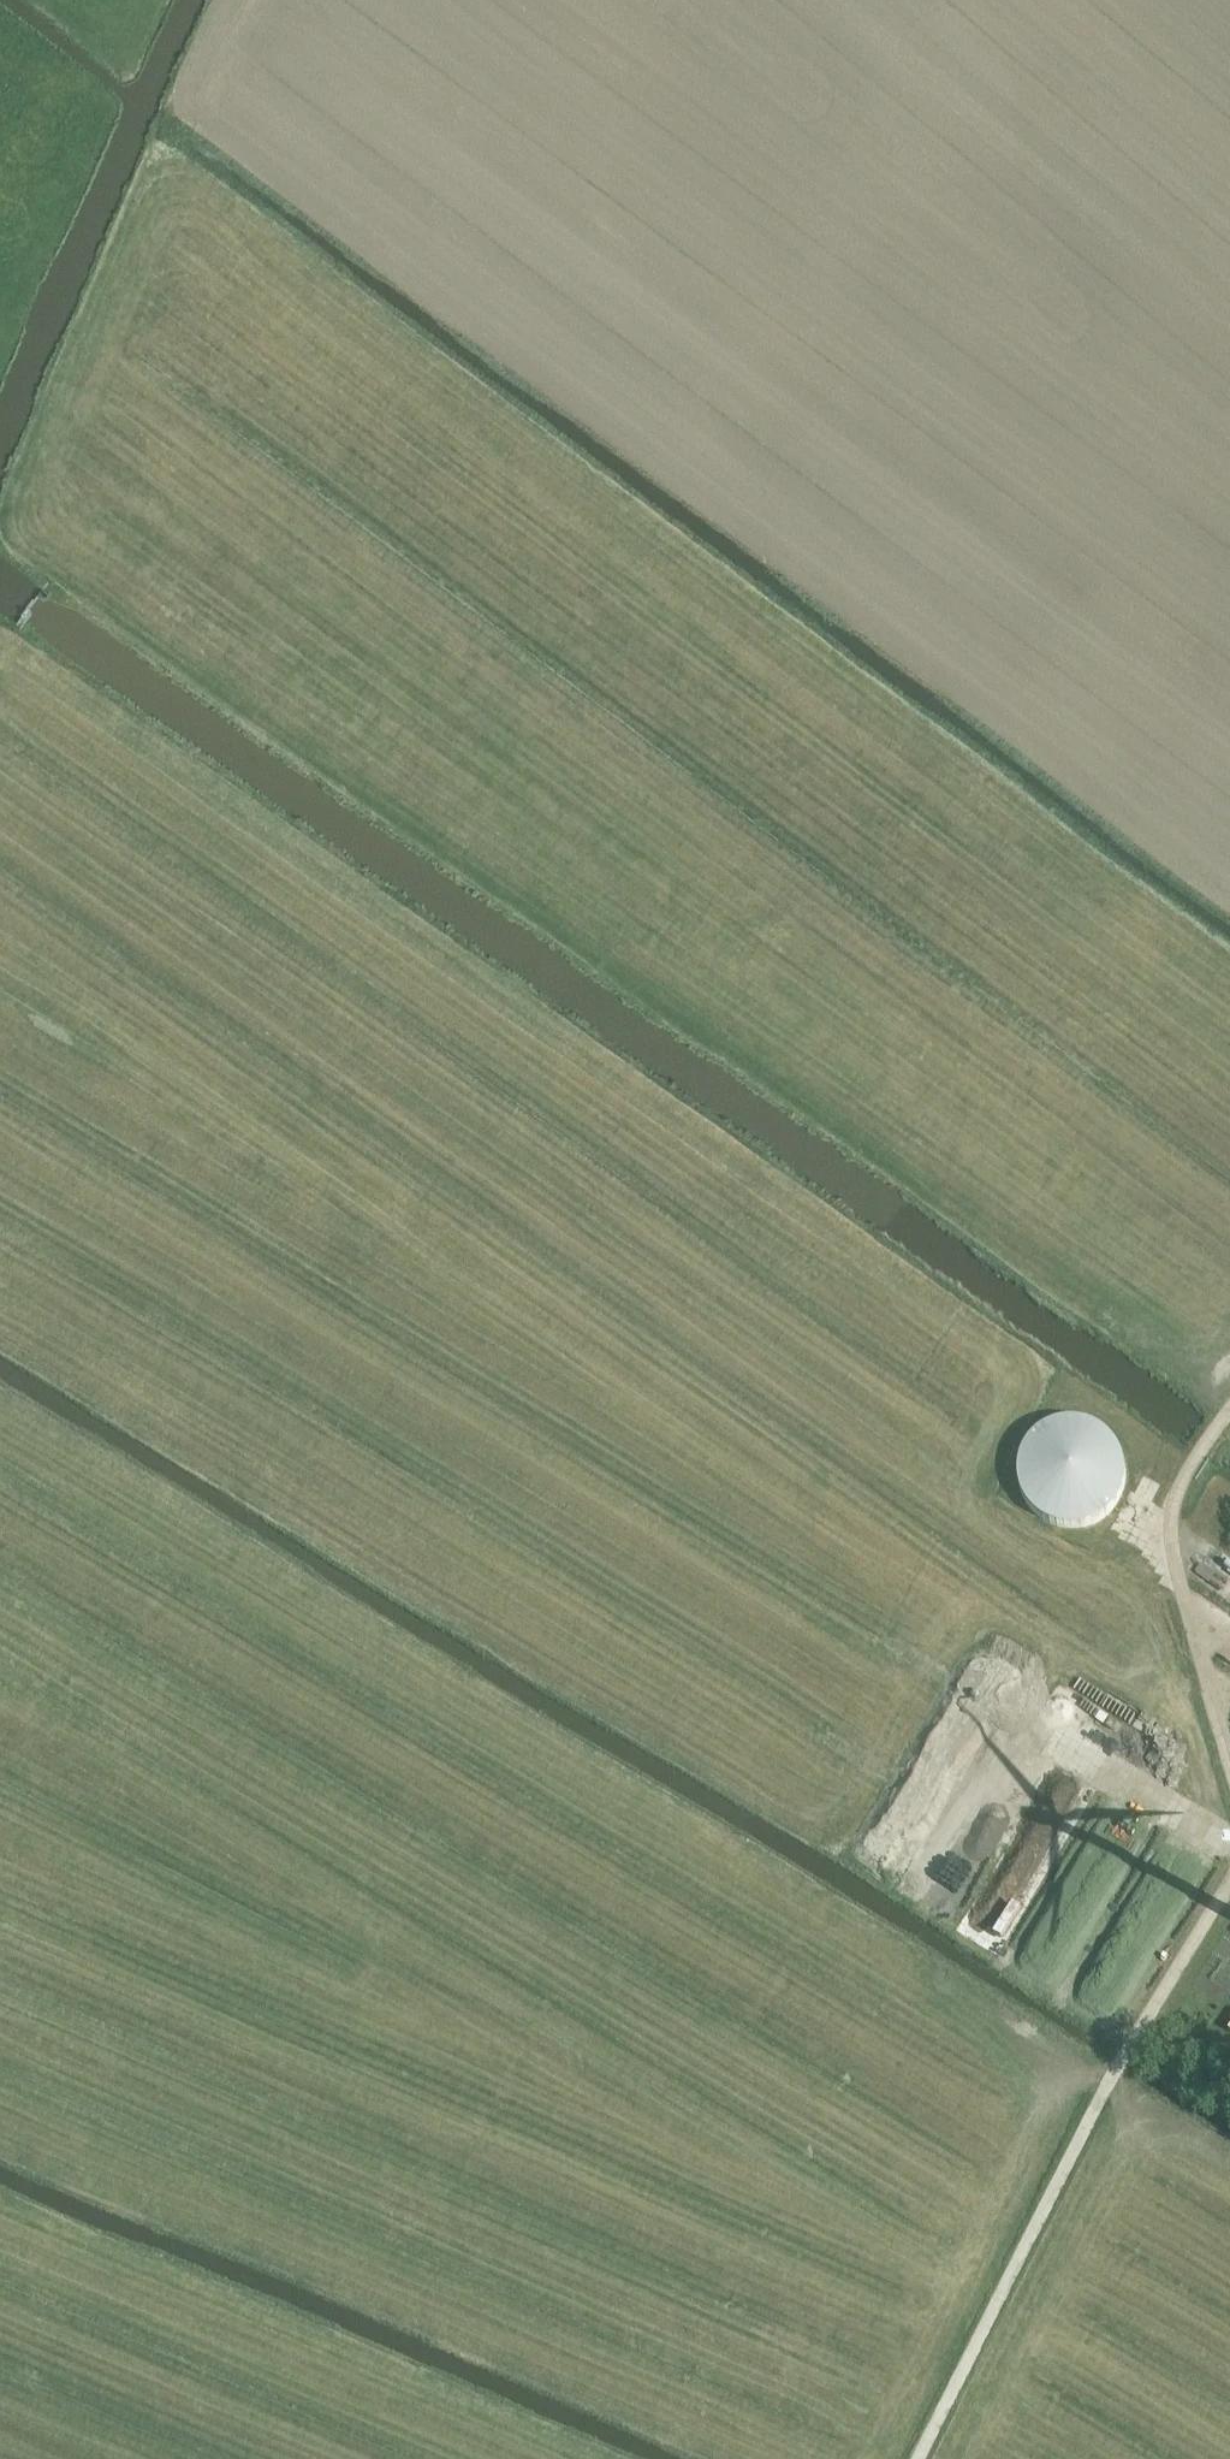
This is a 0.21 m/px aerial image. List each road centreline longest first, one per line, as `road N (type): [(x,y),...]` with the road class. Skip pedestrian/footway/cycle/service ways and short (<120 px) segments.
road 1 (track): [(922,2458),(1148,2012),(1229,1891)]
road 2 (track): [(1229,1398),(1190,1464),(1171,1517),(1186,1611),(1229,1765)]

